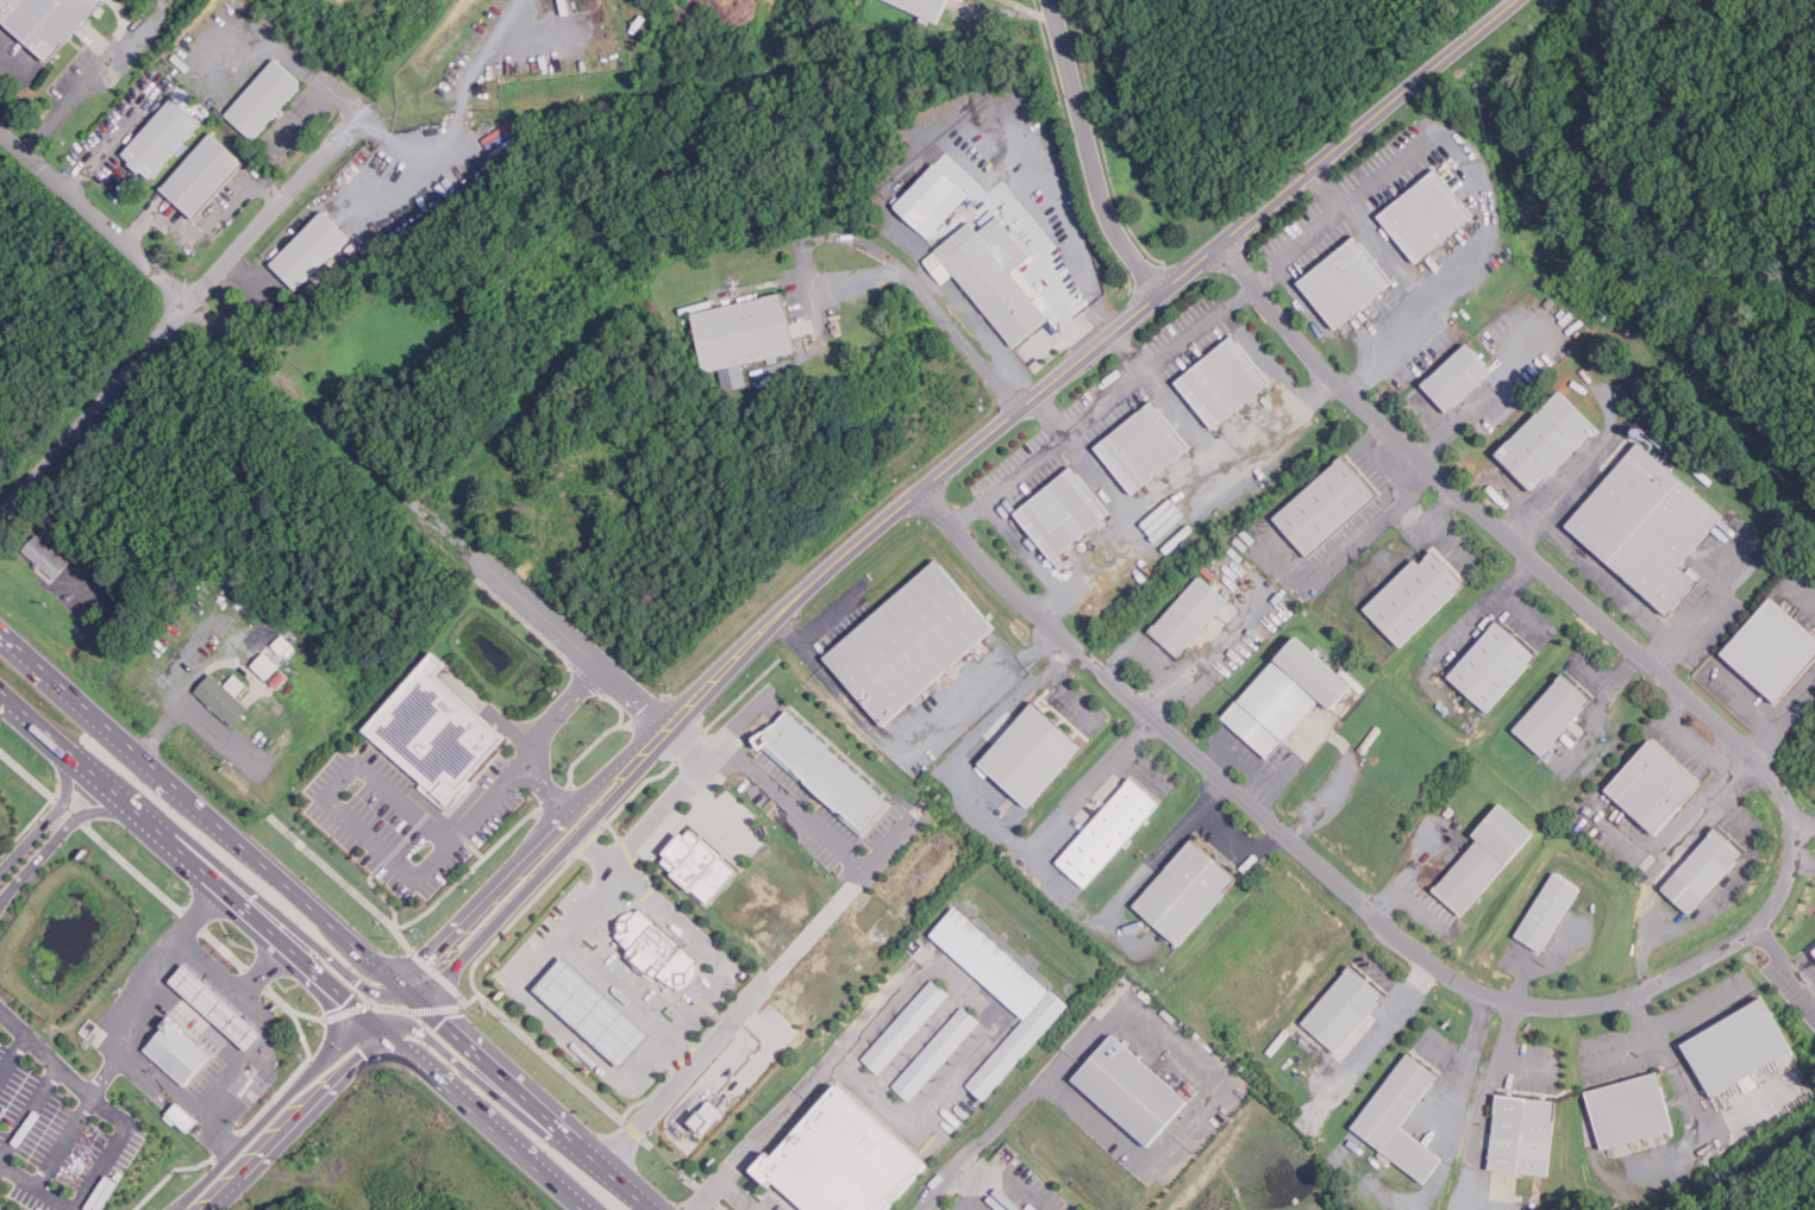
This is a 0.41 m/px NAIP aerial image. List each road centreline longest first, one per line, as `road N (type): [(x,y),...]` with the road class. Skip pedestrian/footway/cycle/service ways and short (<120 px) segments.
road 1 (residential): [(916,496),(1043,620),(1448,977),(1514,1003),(1586,1007),(1658,986),(1755,929),(1790,874),(1795,822),(1783,783),(1339,383),(1219,245)]
road 2 (secondary): [(628,764),(899,510),(1518,0)]
road 3 (trunk): [(401,995),(0,633)]
road 4 (trunk): [(0,686),(376,1020)]
road 5 (trunk): [(644,1209),(401,995)]
road 6 (trunk): [(142,813),(358,984),(401,995)]
road 7 (residential): [(1052,0),(1107,218),(1158,297)]
road 8 (residential): [(807,239),(838,237),(893,258),(1024,408)]
road 9 (residential): [(0,522),(189,306)]
road 10 (trunk): [(376,1020),(588,1209)]
road 11 (trunk): [(600,1172),(420,1030),(376,1020)]
road 12 (secondary): [(194,1209),(376,1020)]
road 13 (secondary): [(401,995),(444,977),(590,822)]
road 14 (residential): [(189,306),(0,133)]
road 15 (secondary): [(574,807),(424,960),(401,995)]
road 16 (residential): [(670,717),(477,556)]
road 17 (residential): [(189,306),(342,134)]

